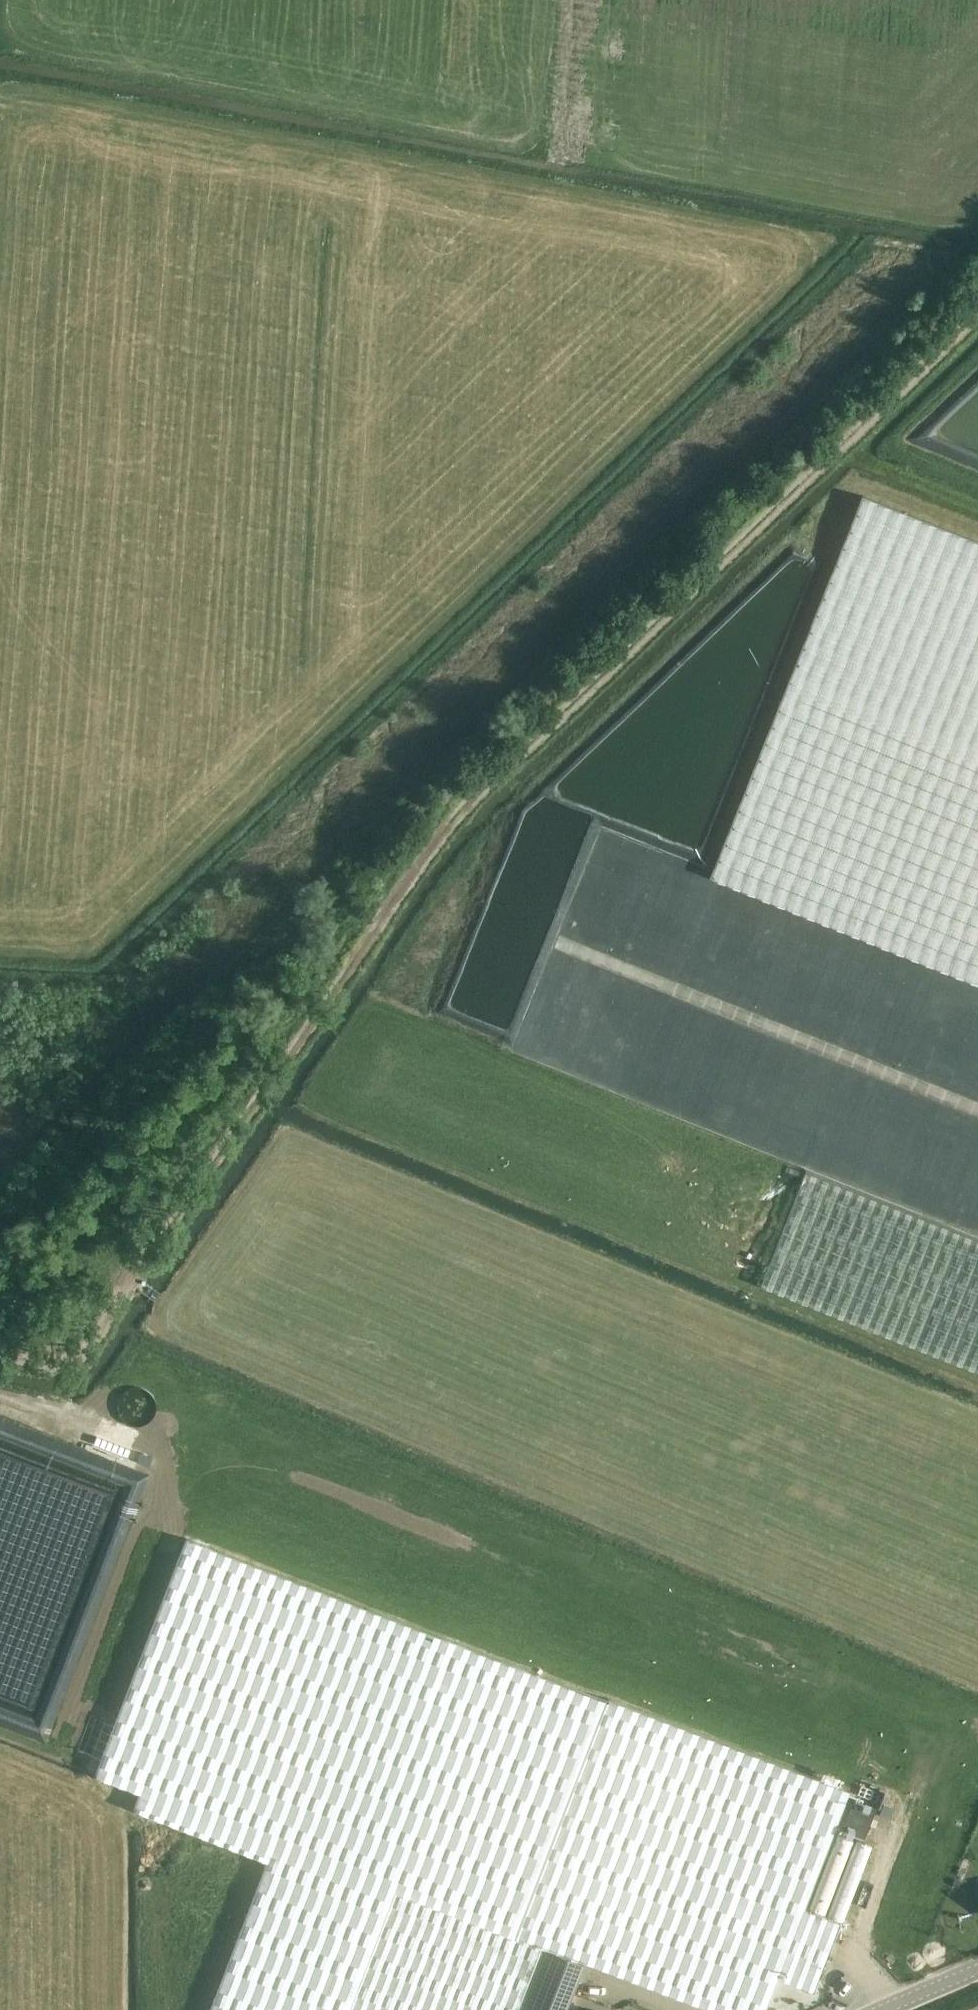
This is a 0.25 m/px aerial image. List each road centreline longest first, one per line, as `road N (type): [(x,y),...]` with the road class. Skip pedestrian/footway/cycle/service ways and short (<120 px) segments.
road 1 (track): [(977,315),(446,839),(138,1277),(75,1379),(0,1355)]

